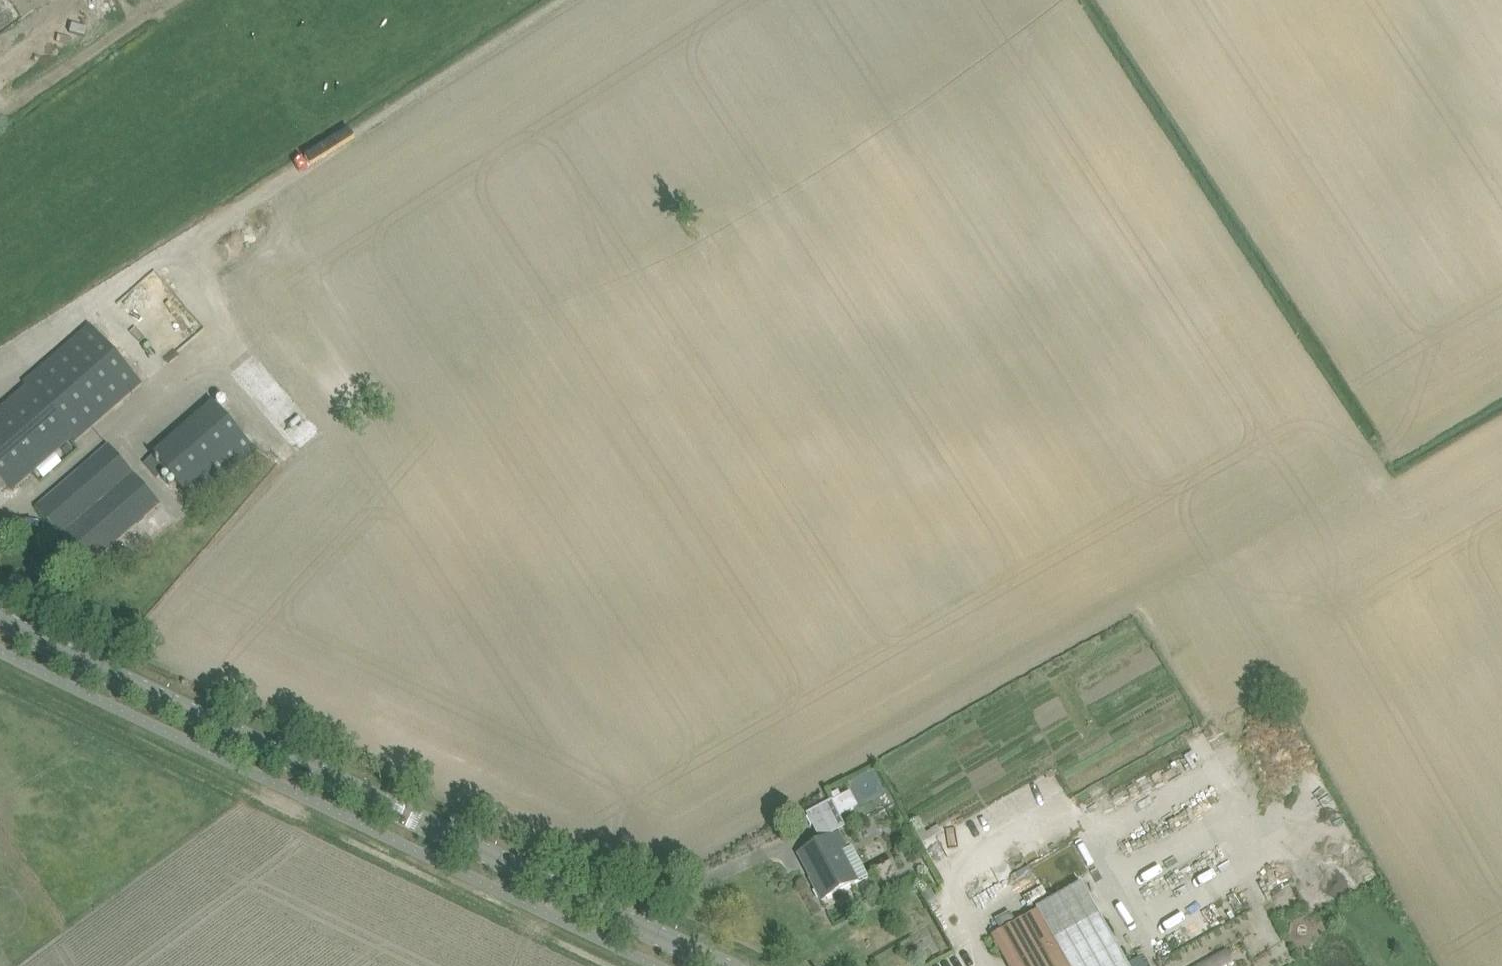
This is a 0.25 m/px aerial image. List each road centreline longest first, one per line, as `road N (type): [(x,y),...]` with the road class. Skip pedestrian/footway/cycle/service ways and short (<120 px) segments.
road 1 (tertiary): [(723,965),(0,617)]
road 2 (track): [(172,250),(558,0)]

